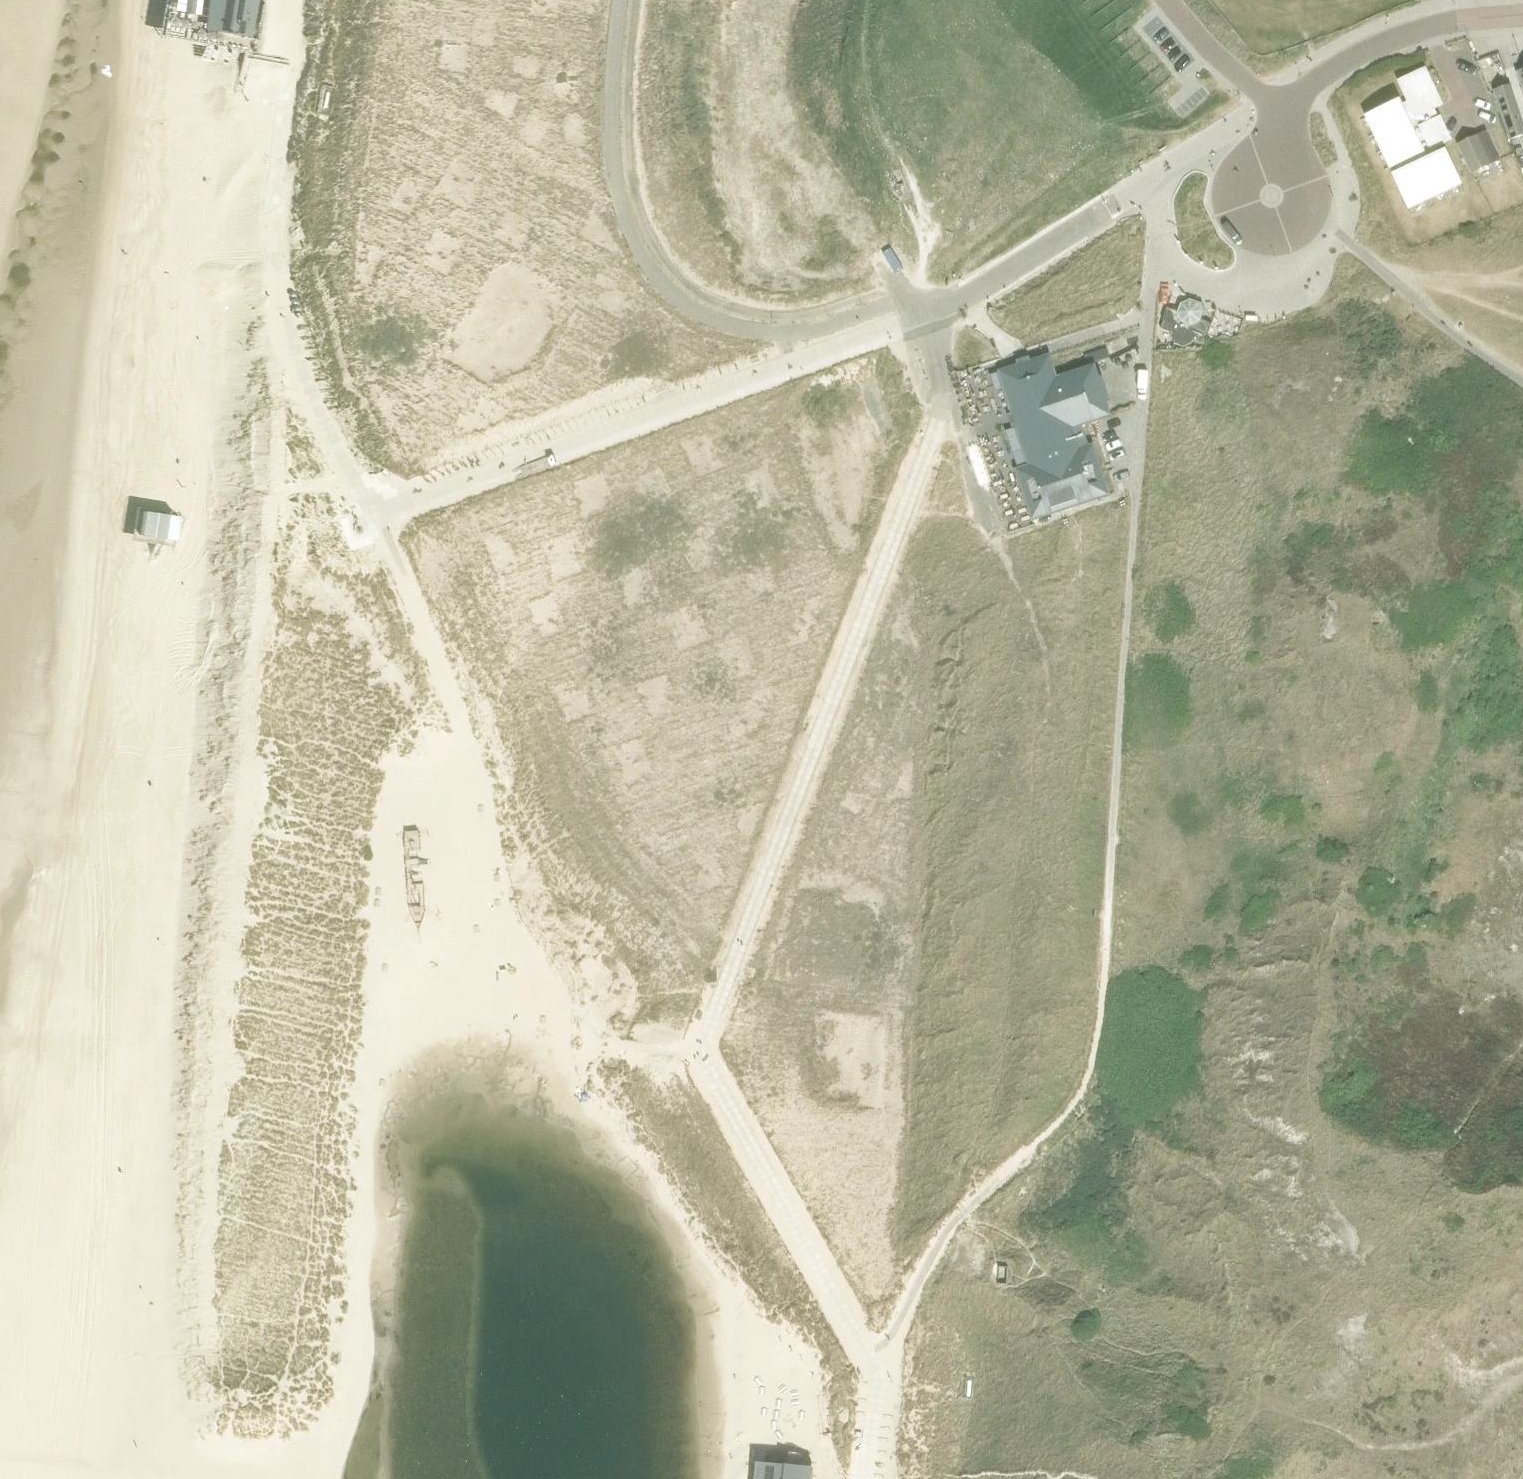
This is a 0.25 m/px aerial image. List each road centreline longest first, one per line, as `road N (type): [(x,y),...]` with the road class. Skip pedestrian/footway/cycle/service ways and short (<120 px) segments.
road 1 (unclassified): [(1522,14),(1439,23),(1391,39),(1326,72),(1283,110)]
road 2 (unclassified): [(1167,0),(1216,55),(1283,110)]
road 3 (unclassified): [(1277,158),(1253,163),(1238,180),(1241,216),(1275,232),(1305,210)]

